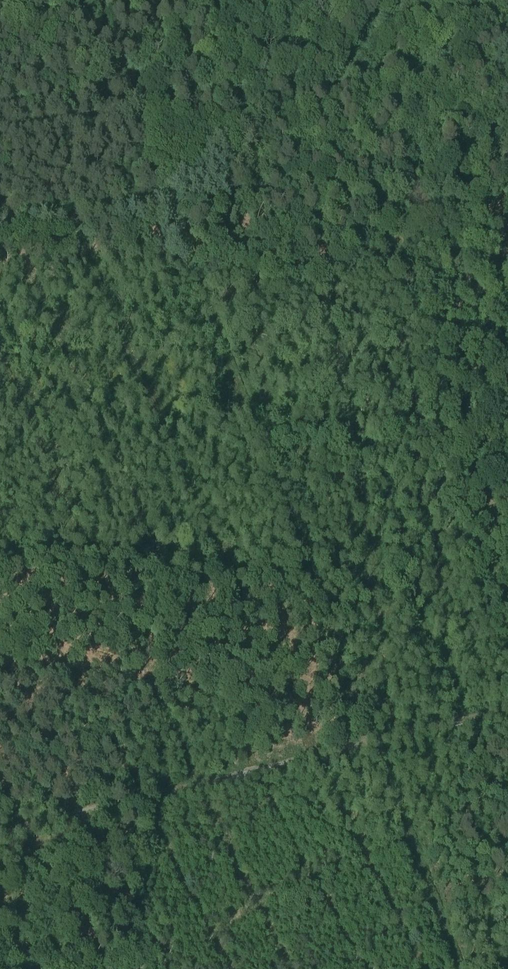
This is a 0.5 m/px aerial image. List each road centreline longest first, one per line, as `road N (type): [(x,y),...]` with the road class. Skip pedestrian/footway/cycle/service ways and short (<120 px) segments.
road 1 (track): [(0,832),(507,709)]
road 2 (track): [(507,148),(375,179),(0,223)]

